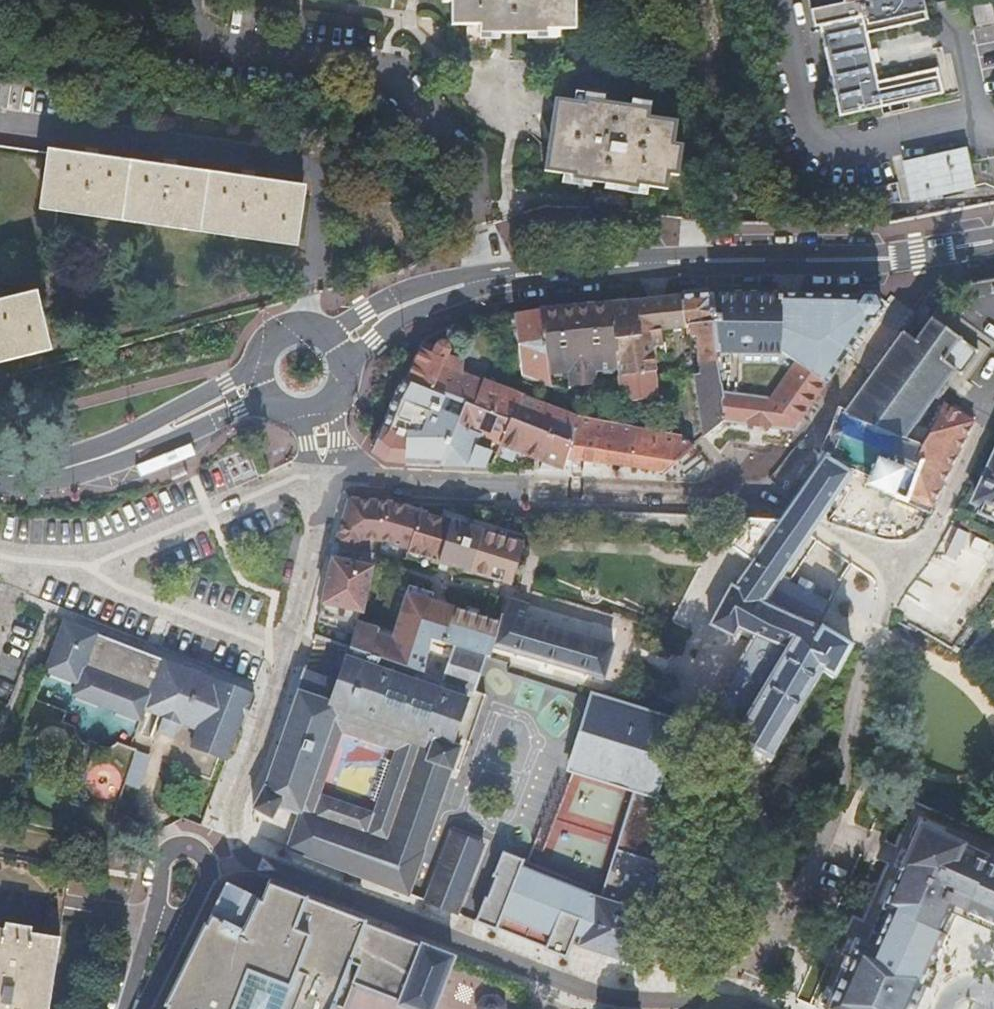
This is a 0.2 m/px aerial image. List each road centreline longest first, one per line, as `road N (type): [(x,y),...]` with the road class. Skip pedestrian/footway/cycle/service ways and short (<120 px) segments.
road 1 (residential): [(325,477),(278,689),(227,820),(244,861),(583,991),(718,1008)]
road 2 (tertiary): [(993,244),(890,258),(587,266),(490,277)]
road 3 (residential): [(325,477),(738,498)]
road 4 (tertiary): [(0,475),(89,461),(259,385)]
road 5 (tertiary): [(339,345),(418,299),(490,277)]
road 6 (residential): [(143,1008),(209,871)]
road 7 (tertiary): [(339,345),(315,328),(286,329),(259,357),(259,385)]

